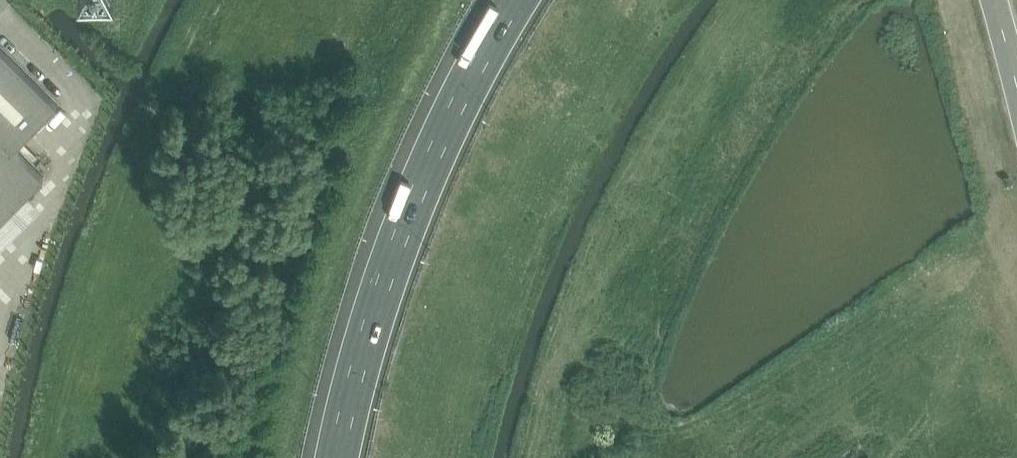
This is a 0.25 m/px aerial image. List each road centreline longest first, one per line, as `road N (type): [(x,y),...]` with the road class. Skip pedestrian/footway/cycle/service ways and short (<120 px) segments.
road 1 (motorway): [(514,0),(401,226),(337,457)]

